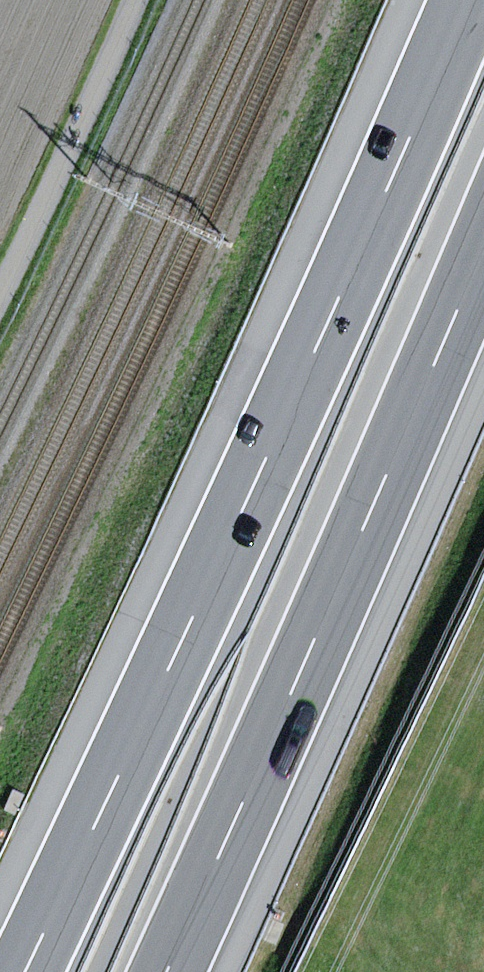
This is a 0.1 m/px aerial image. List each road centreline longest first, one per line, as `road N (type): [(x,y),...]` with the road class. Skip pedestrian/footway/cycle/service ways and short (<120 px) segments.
road 1 (motorway): [(468,0),(24,971)]
road 2 (motorway): [(169,971),(483,243)]
road 3 (track): [(0,294),(133,0)]

